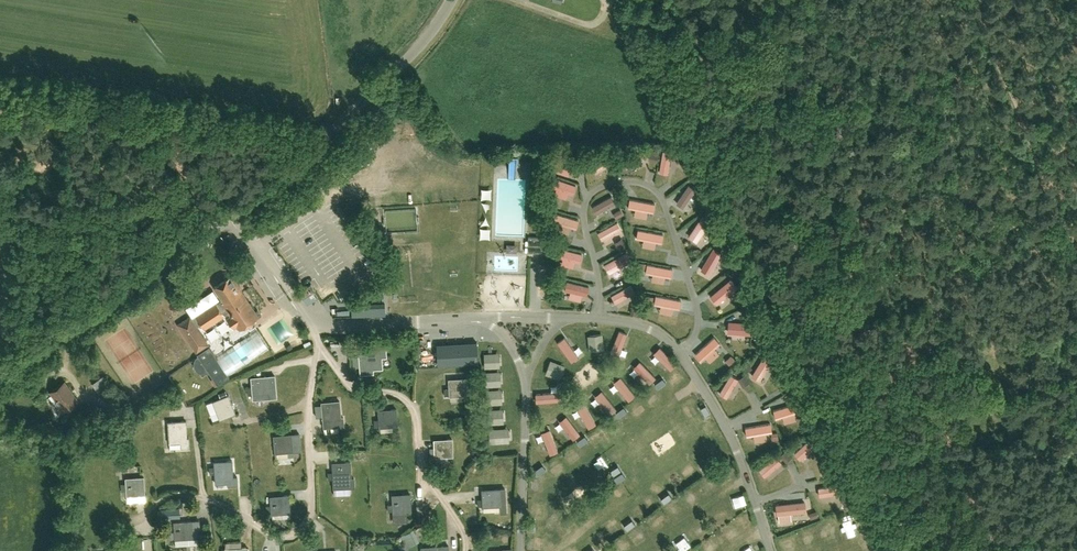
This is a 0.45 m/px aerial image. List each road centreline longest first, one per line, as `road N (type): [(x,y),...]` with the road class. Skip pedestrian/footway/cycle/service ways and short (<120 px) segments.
road 1 (track): [(915,550),(764,274),(663,0)]
road 2 (unclassified): [(0,369),(306,163),(421,48),(452,0)]
road 3 (track): [(854,435),(881,435),(926,412),(977,409),(1011,388),(1076,375)]

